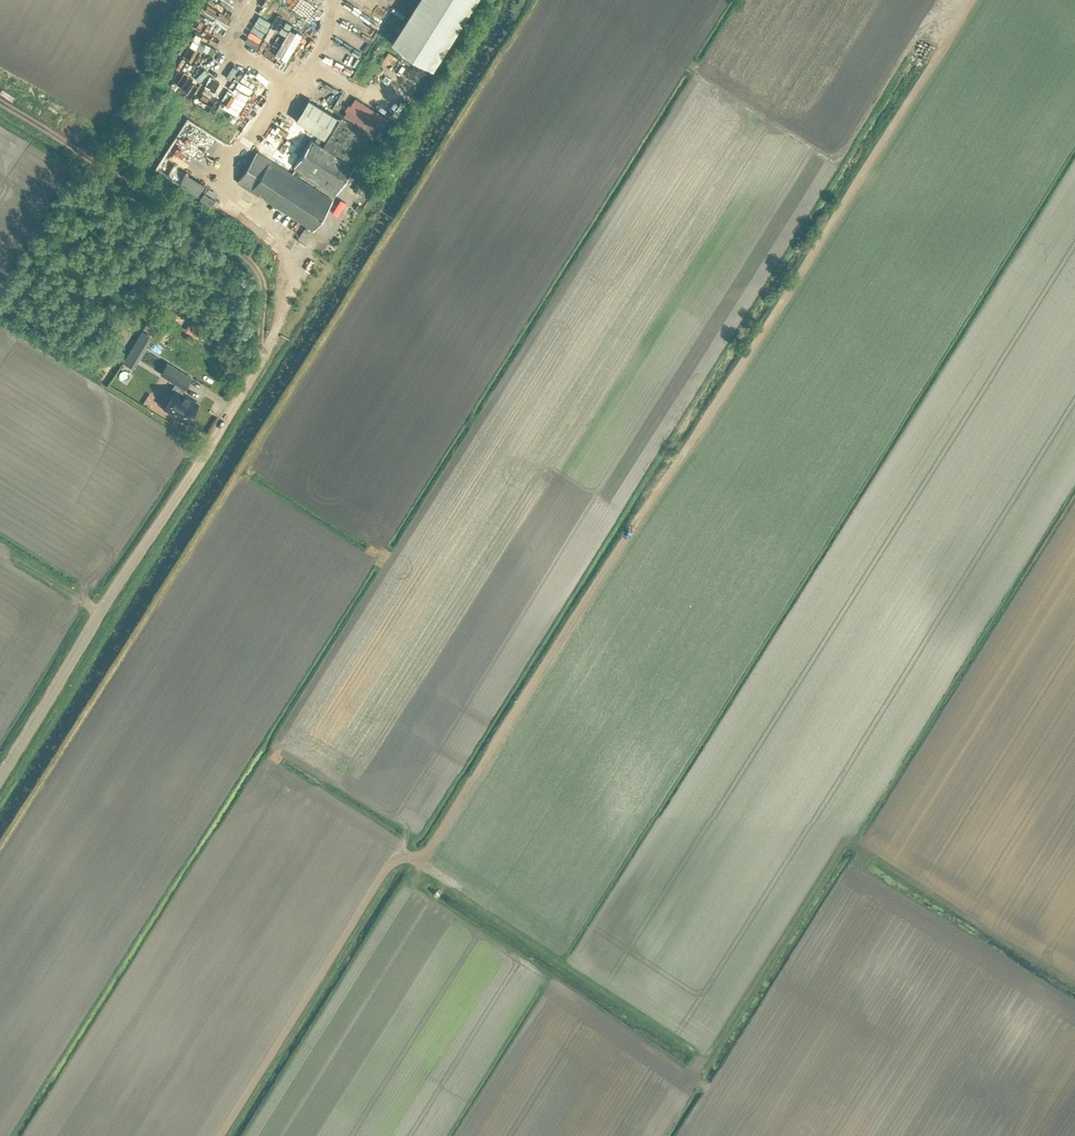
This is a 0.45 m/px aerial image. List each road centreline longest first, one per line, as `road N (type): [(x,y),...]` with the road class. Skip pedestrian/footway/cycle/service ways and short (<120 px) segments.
road 1 (track): [(968,0),(427,852),(389,869),(220,1135)]
road 2 (unclassified): [(0,772),(254,372),(286,300)]
road 3 (track): [(263,351),(261,284),(249,258),(93,162)]

